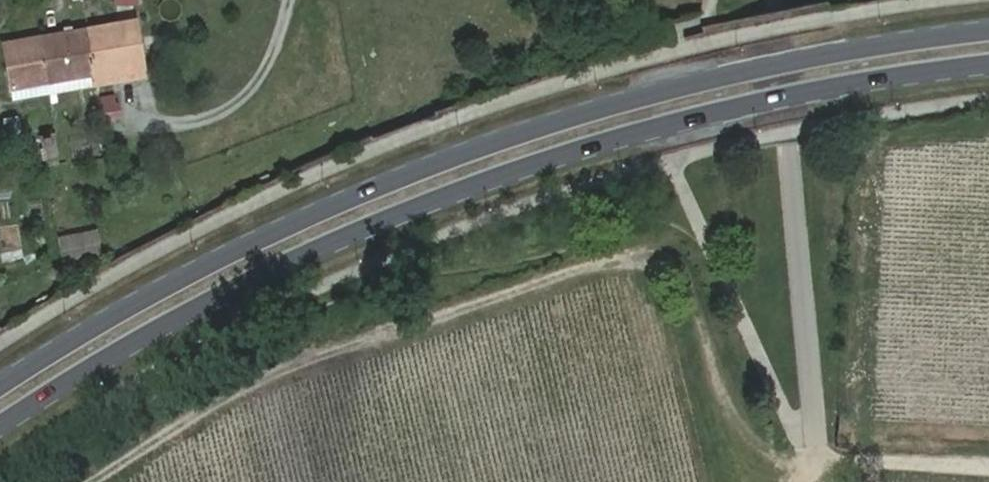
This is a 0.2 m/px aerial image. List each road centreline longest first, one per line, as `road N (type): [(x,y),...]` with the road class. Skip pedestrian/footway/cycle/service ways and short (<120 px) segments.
road 1 (secondary): [(0,427),(146,336),(323,246),(473,186),(725,108),(988,60)]
road 2 (secondary): [(988,29),(872,42),(709,77),(466,150),(308,211),(0,383)]
road 3 (track): [(90,481),(258,378),(632,252),(674,266),(701,317),(738,430),(766,467),(816,466)]
road 4 (track): [(863,456),(988,463)]

